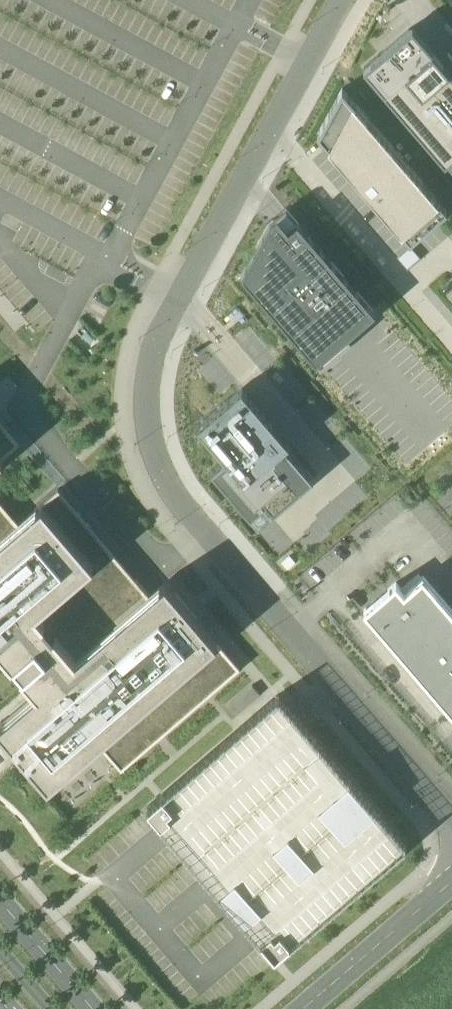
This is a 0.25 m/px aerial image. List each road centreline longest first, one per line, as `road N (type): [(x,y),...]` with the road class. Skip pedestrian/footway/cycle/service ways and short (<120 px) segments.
road 1 (residential): [(451,817),(173,493),(149,427),(156,345),(342,0)]
road 2 (residential): [(451,882),(304,1008)]
road 3 (tertiary): [(91,1008),(0,905)]

